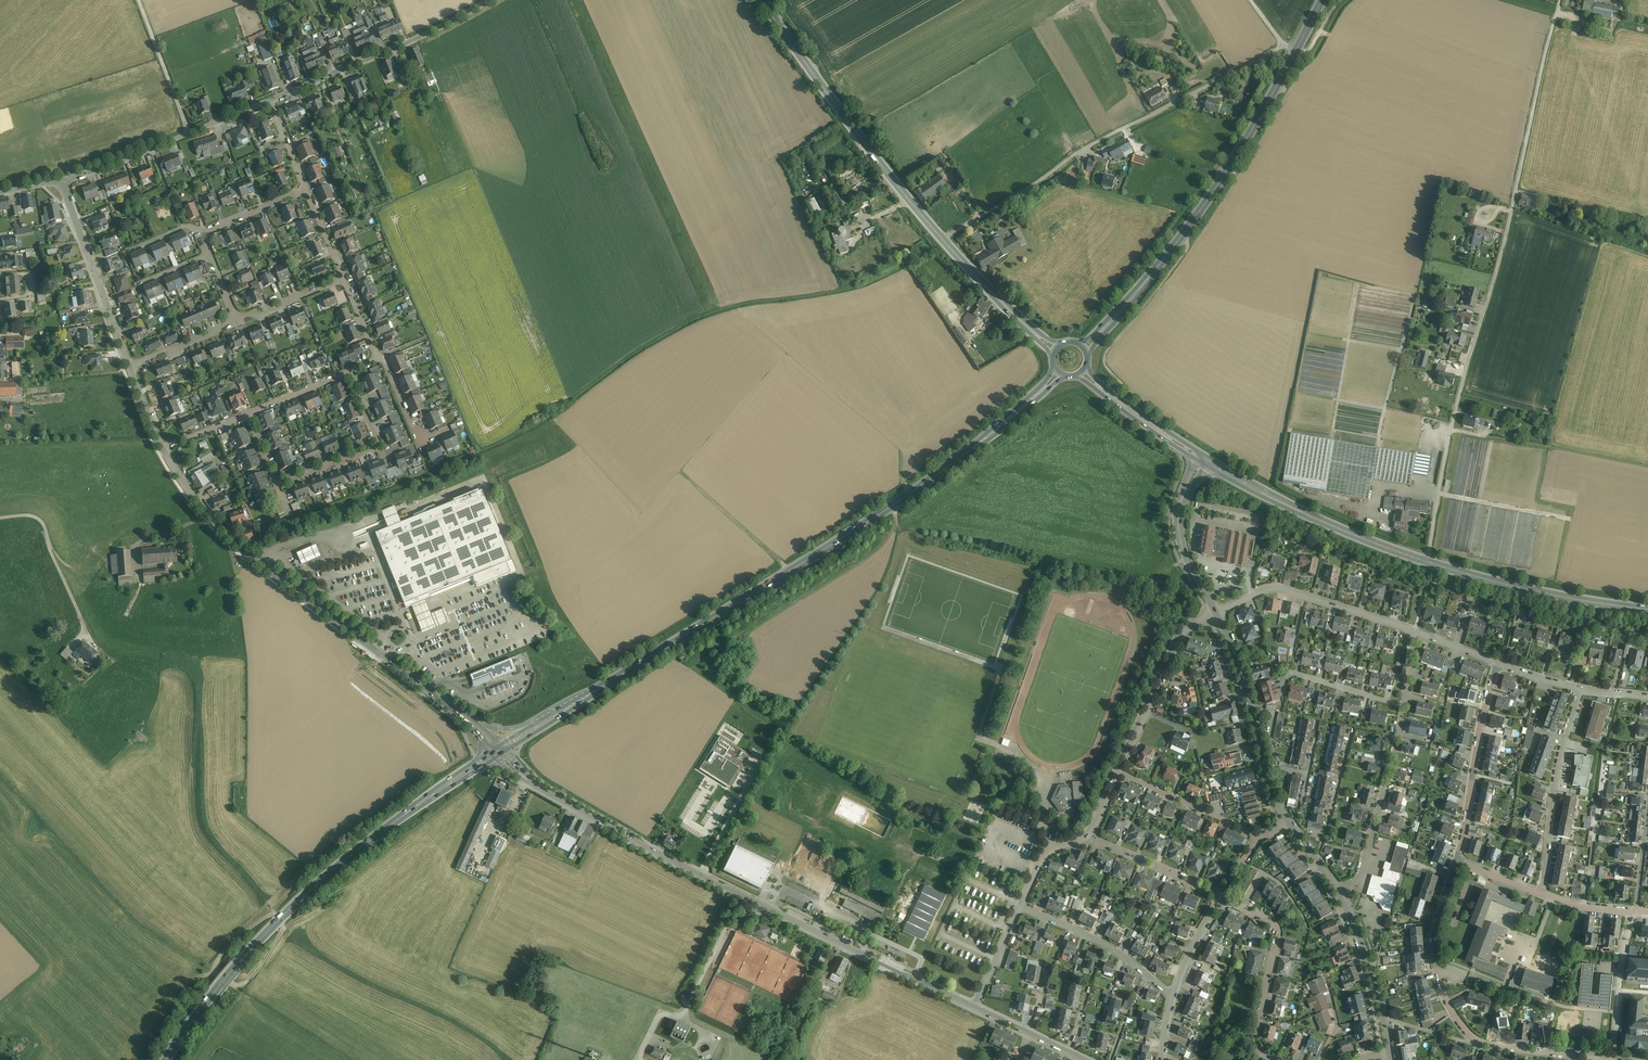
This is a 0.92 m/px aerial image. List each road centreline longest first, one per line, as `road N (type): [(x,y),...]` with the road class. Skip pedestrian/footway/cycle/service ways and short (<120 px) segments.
road 1 (primary): [(1059,374),(909,495),(552,718)]
road 2 (residential): [(1561,0),(1501,255),(1458,396),(1428,562)]
road 3 (primary): [(498,751),(304,896),(229,974),(166,1059)]
road 4 (unclassified): [(472,723),(238,546),(194,499),(163,448)]
road 5 (unclassified): [(1284,45),(1080,151),(943,240)]
road 6 (primary): [(1085,349),(1201,210),(1296,51)]
road 7 (residential): [(1600,1059),(1481,1047),(1453,1014),(1432,961),(1432,928),(1456,860)]
road 8 (track): [(334,895),(285,928),(245,986),(218,972),(231,942),(278,908),(311,867)]
road 9 (secondary): [(943,240),(763,0)]
road 10 (residential): [(247,414),(277,483),(378,446),(348,372)]
road 11 (secondary): [(1202,460),(1331,526),(1428,562)]
road 12 (unclassified): [(271,100),(492,0)]
road 13 (residential): [(535,784),(745,896)]
road 14 (secondary): [(1428,562),(1647,611)]
road 15 (residential): [(1216,613),(1276,589),(1415,630)]
road 16 (residential): [(1581,689),(1559,762),(1542,893)]
road 17 (residential): [(1404,706),(1361,877),(1338,894)]
road 18 (residential): [(1224,899),(1280,931),(1256,1036),(1279,1059)]
road 19 (residential): [(1456,860),(1498,663)]
road 20 (unclassified): [(129,367),(62,180)]
road 21 (track): [(1184,233),(1187,250),(1106,353),(1108,370),(1130,392)]
road 22 (residential): [(1119,772),(1182,635),(1216,613)]
road 23 (residential): [(745,896),(914,978)]
road 24 (residential): [(1173,997),(1121,953),(1019,906)]
road 25 (residential): [(1216,613),(1178,524),(1202,460)]
road 26 (residential): [(1266,765),(1216,613)]
road 27 (secondary): [(1055,350),(943,240)]
road 28 (residential): [(1087,835),(1224,899)]
road 29 (unclassified): [(0,519),(40,521),(82,621)]
road 30 (secondary): [(1082,373),(1202,460)]
road 31 (unclassified): [(189,133),(139,0)]
road 32 (residential): [(1632,913),(1613,1053)]
road 33 (track): [(0,539),(36,527),(73,568),(113,549)]
road 34 (unclassified): [(62,180),(189,133)]
road 35 (residential): [(1382,1018),(1338,894)]
road 36 (residential): [(1404,706),(1283,669)]
road 37 (residential): [(1352,742),(1316,861)]
road 38 (residential): [(1261,838),(1150,786)]
road 39 (residential): [(689,1003),(745,896)]

